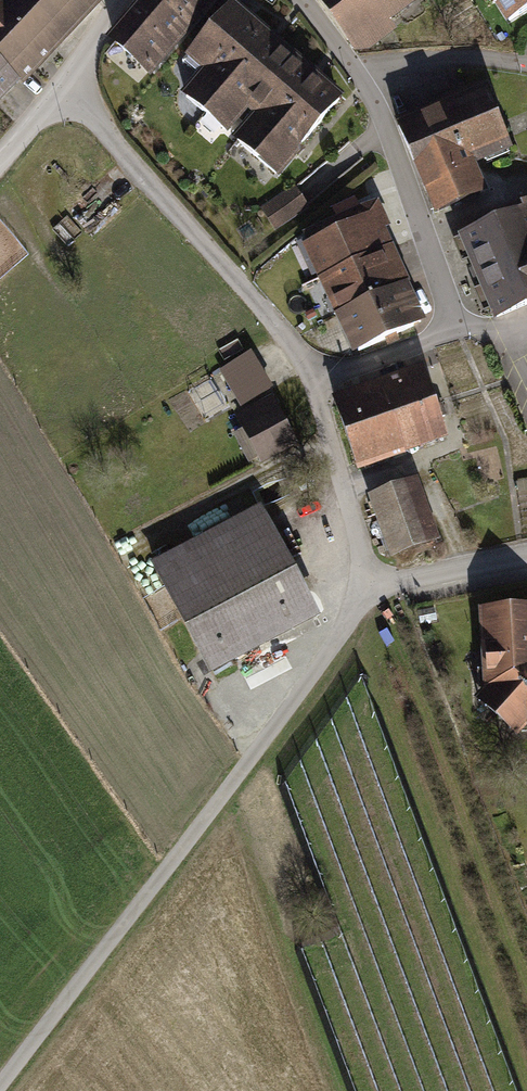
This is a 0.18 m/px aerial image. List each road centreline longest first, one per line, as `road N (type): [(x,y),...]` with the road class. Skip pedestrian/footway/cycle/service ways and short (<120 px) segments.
road 1 (unclassified): [(0,1090),(331,653),(368,581)]
road 2 (residential): [(64,83),(299,354),(368,581)]
road 3 (residential): [(355,69),(387,129),(456,328)]
road 4 (residential): [(526,63),(457,58),(355,69)]
road 5 (residential): [(368,581),(526,555)]

